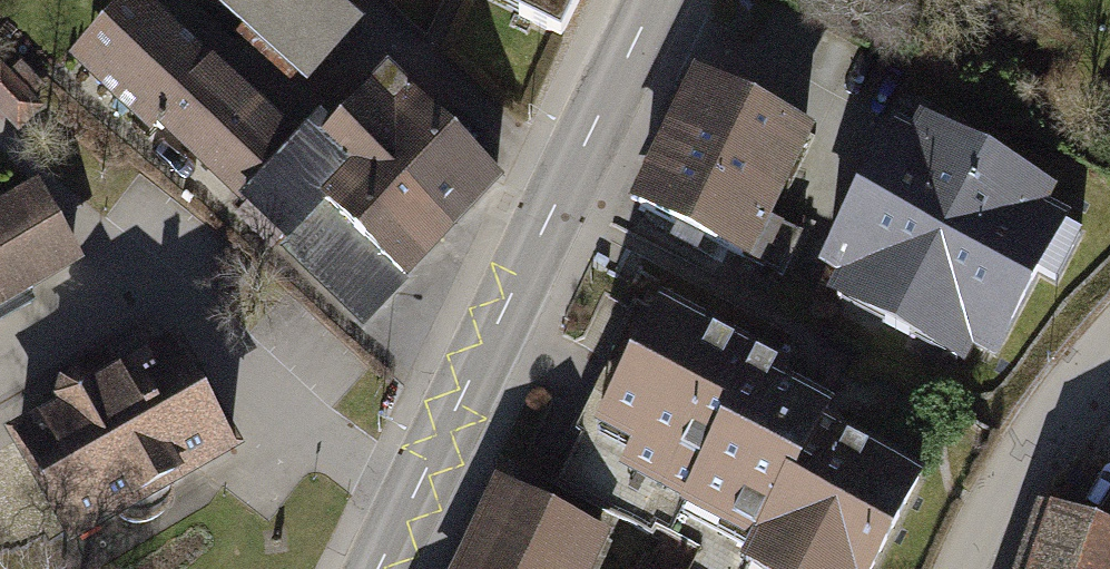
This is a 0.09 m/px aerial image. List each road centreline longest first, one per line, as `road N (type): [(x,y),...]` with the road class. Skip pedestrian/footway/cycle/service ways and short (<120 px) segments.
road 1 (secondary): [(378,568),(656,0)]
road 2 (residential): [(965,568),(1030,441),(1109,343)]

